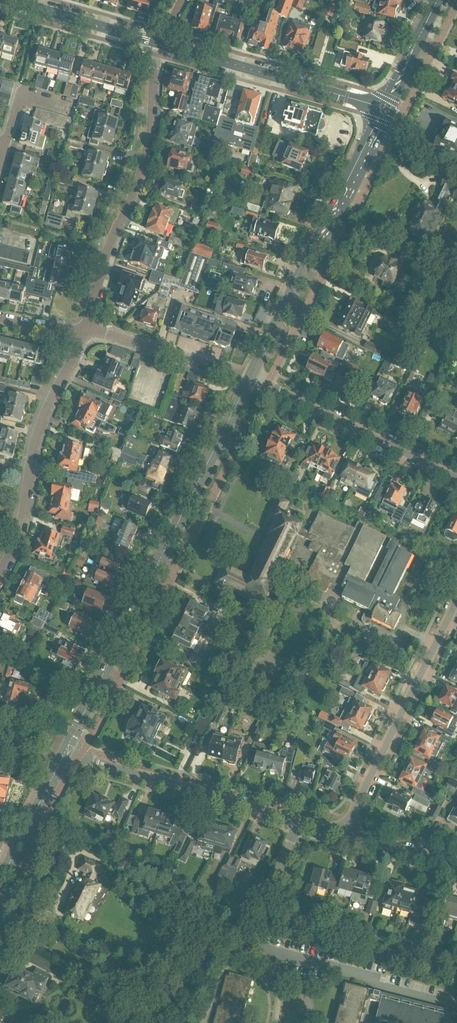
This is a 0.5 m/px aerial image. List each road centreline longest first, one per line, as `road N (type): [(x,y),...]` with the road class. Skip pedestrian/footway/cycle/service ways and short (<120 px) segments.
road 1 (secondary): [(66,750),(252,376)]
road 2 (secondary): [(252,376),(385,108)]
road 3 (residential): [(85,330),(149,145),(163,44)]
road 4 (residential): [(345,831),(66,750)]
road 5 (residential): [(345,831),(456,603)]
road 6 (tertiary): [(385,108),(163,44)]
road 7 (residential): [(456,478),(252,376)]
road 8 (residential): [(20,541),(39,433),(85,330)]
road 9 (residential): [(252,376),(85,330)]
road 10 (tertiary): [(163,44),(7,0)]
road 11 (secondary): [(0,884),(66,750)]
road 12 (secondary): [(385,108),(439,0)]

